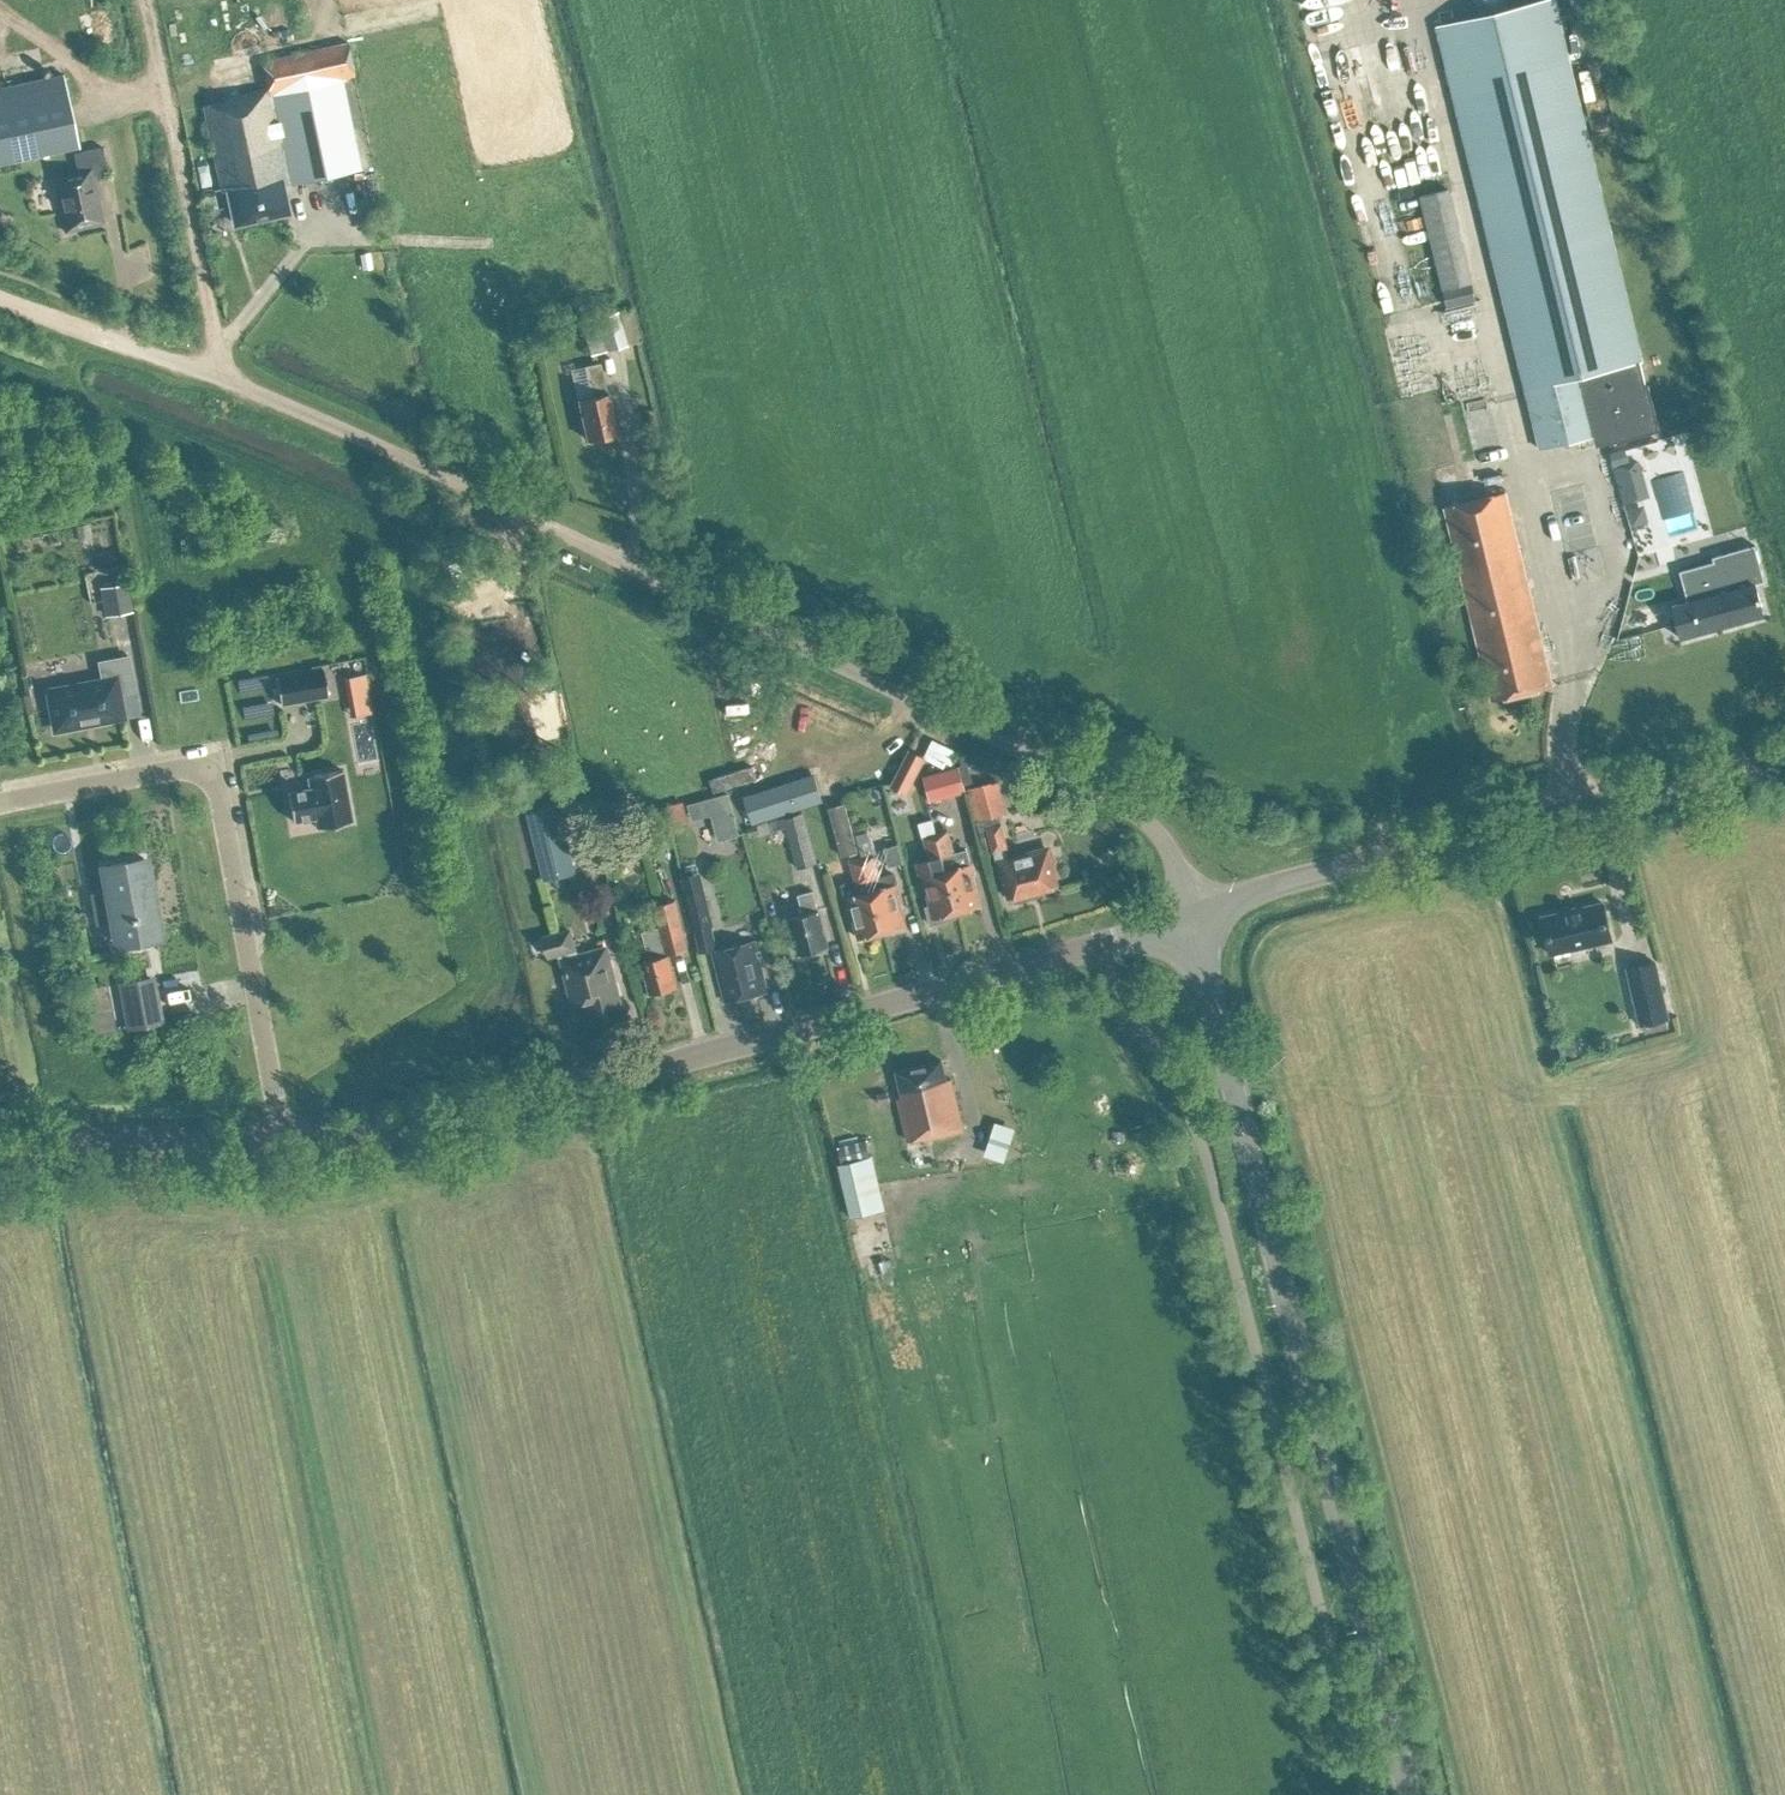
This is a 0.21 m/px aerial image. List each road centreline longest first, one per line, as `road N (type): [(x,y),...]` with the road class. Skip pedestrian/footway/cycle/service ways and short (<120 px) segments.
road 1 (unclassified): [(1196,911),(1158,832),(1108,793),(221,376)]
road 2 (tertiary): [(279,1141),(462,1113),(1196,911)]
road 3 (tertiary): [(1402,1794),(1196,911)]
road 4 (tertiary): [(1196,911),(1784,755)]
road 5 (residential): [(279,1141),(211,762),(0,802)]
road 6 (tertiary): [(0,1149),(279,1141)]
road 7 (track): [(221,376),(0,301)]

